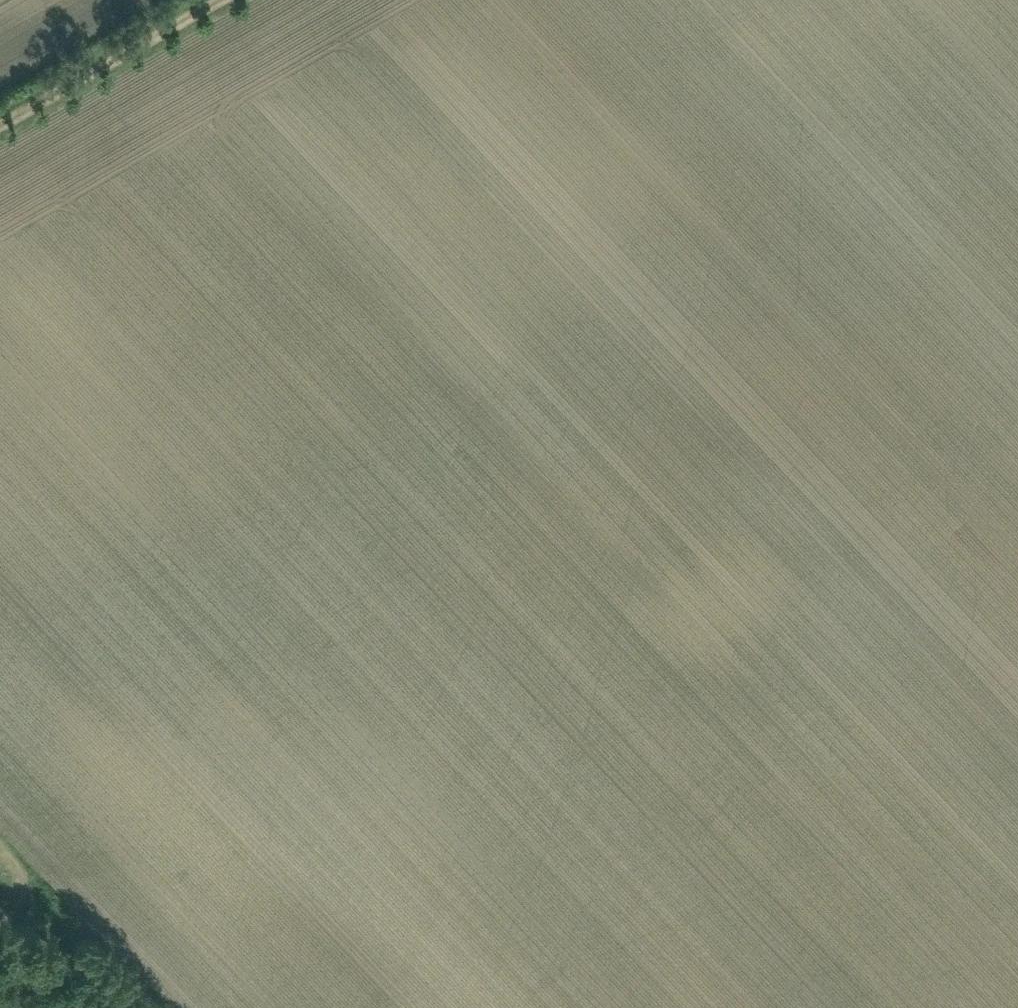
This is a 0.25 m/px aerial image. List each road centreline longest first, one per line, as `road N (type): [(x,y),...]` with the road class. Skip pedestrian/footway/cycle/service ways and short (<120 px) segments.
road 1 (track): [(240,0),(0,137)]
road 2 (track): [(28,901),(128,1007)]

